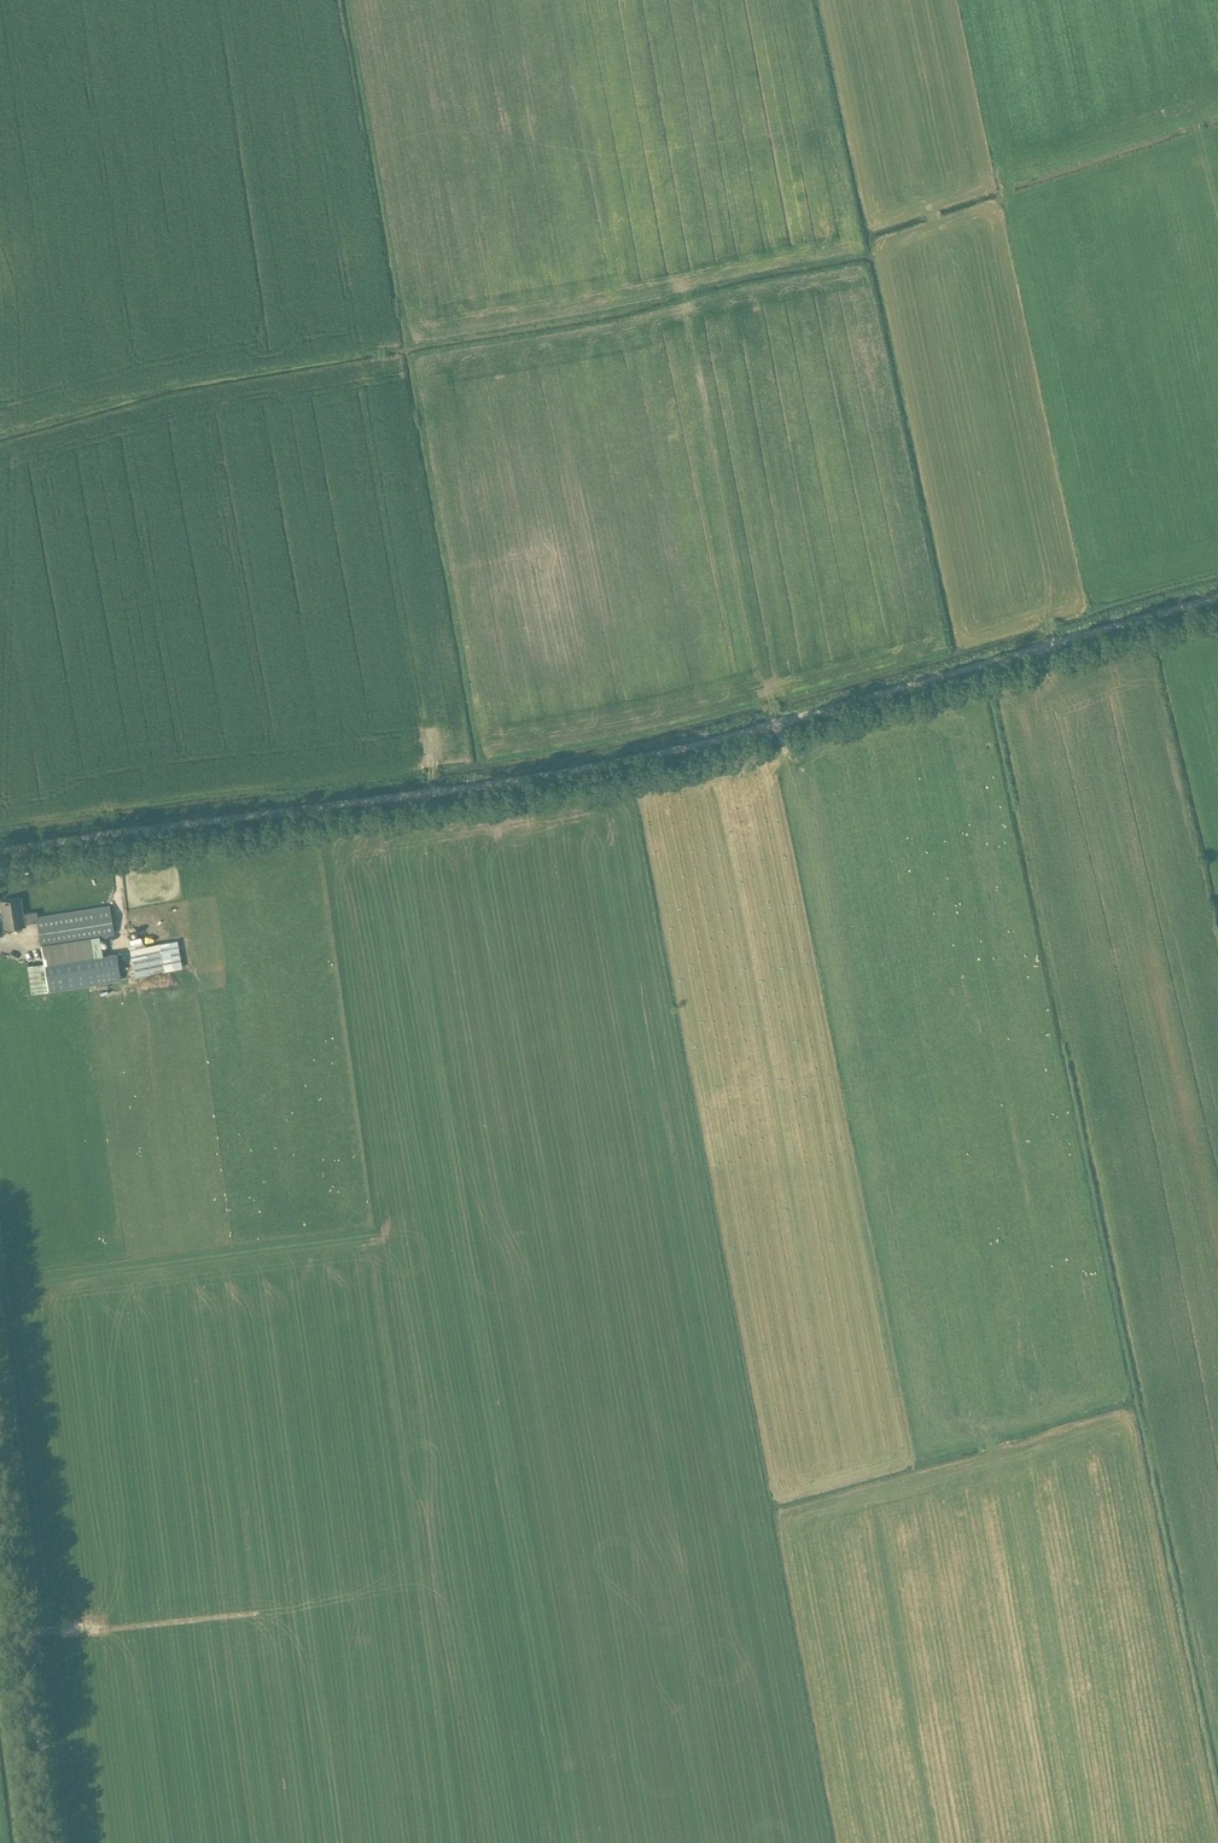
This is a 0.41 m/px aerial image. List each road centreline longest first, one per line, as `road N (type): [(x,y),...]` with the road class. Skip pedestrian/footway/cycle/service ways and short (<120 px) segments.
road 1 (unclassified): [(0,851),(640,758),(1217,598)]
road 2 (track): [(378,336),(434,793)]
road 3 (unclassified): [(54,1842),(0,1418)]

